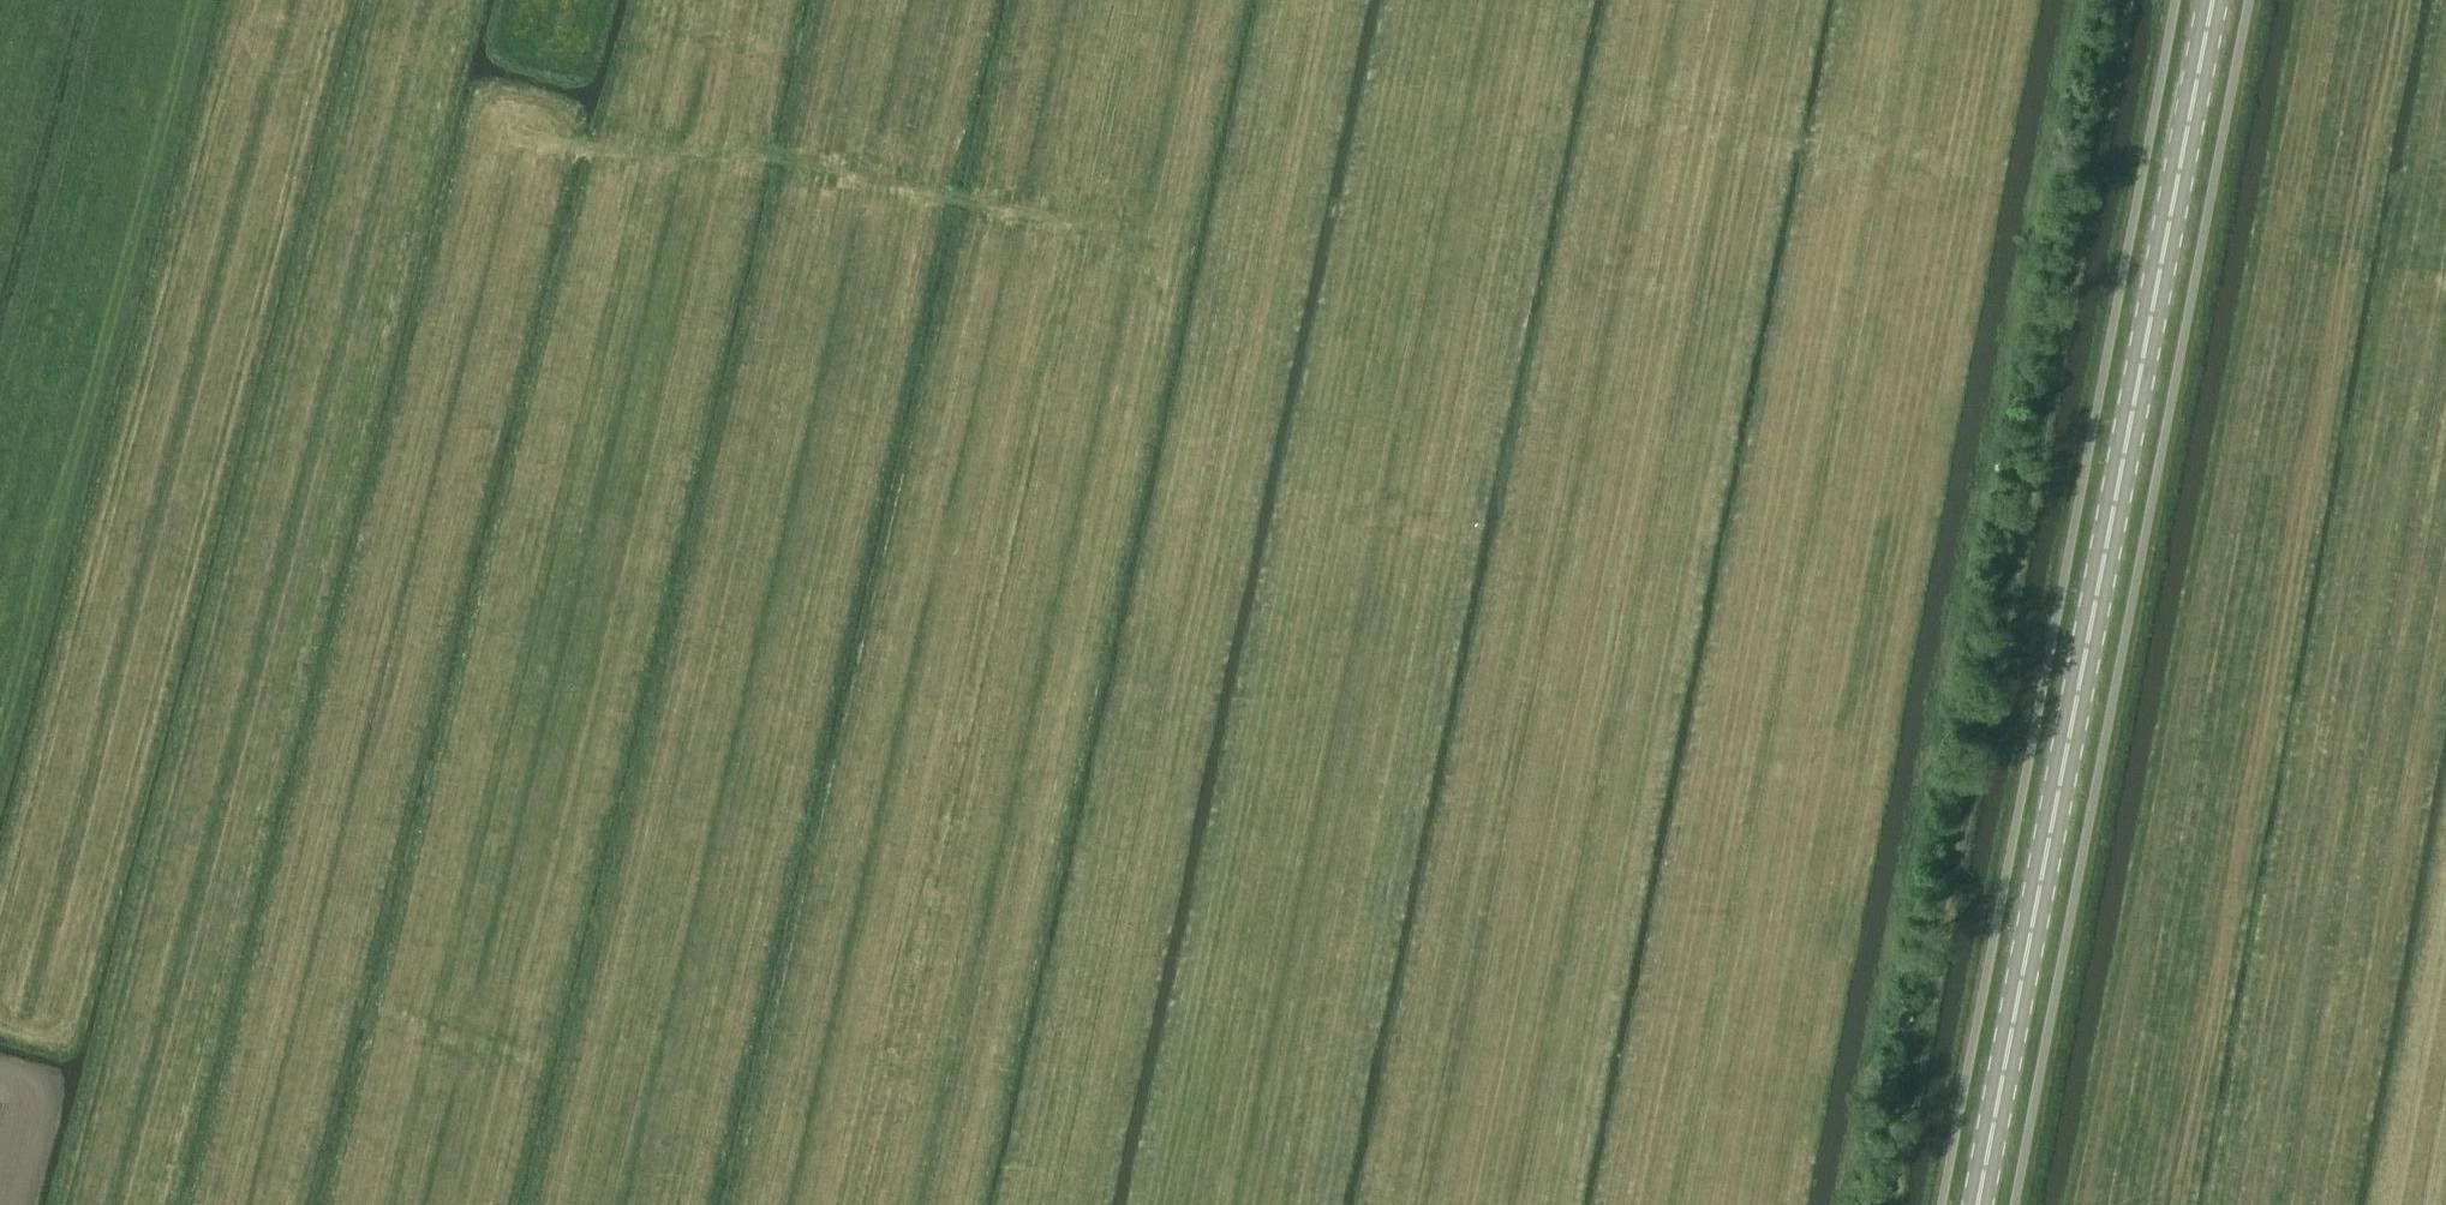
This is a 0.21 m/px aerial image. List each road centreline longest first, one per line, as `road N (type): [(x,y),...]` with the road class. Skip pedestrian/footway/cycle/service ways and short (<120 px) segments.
road 1 (secondary): [(1979,1204),(2212,0)]
road 2 (track): [(562,140),(759,147),(1074,214),(1091,207),(1138,0)]
road 3 (track): [(1091,207),(1062,346)]

